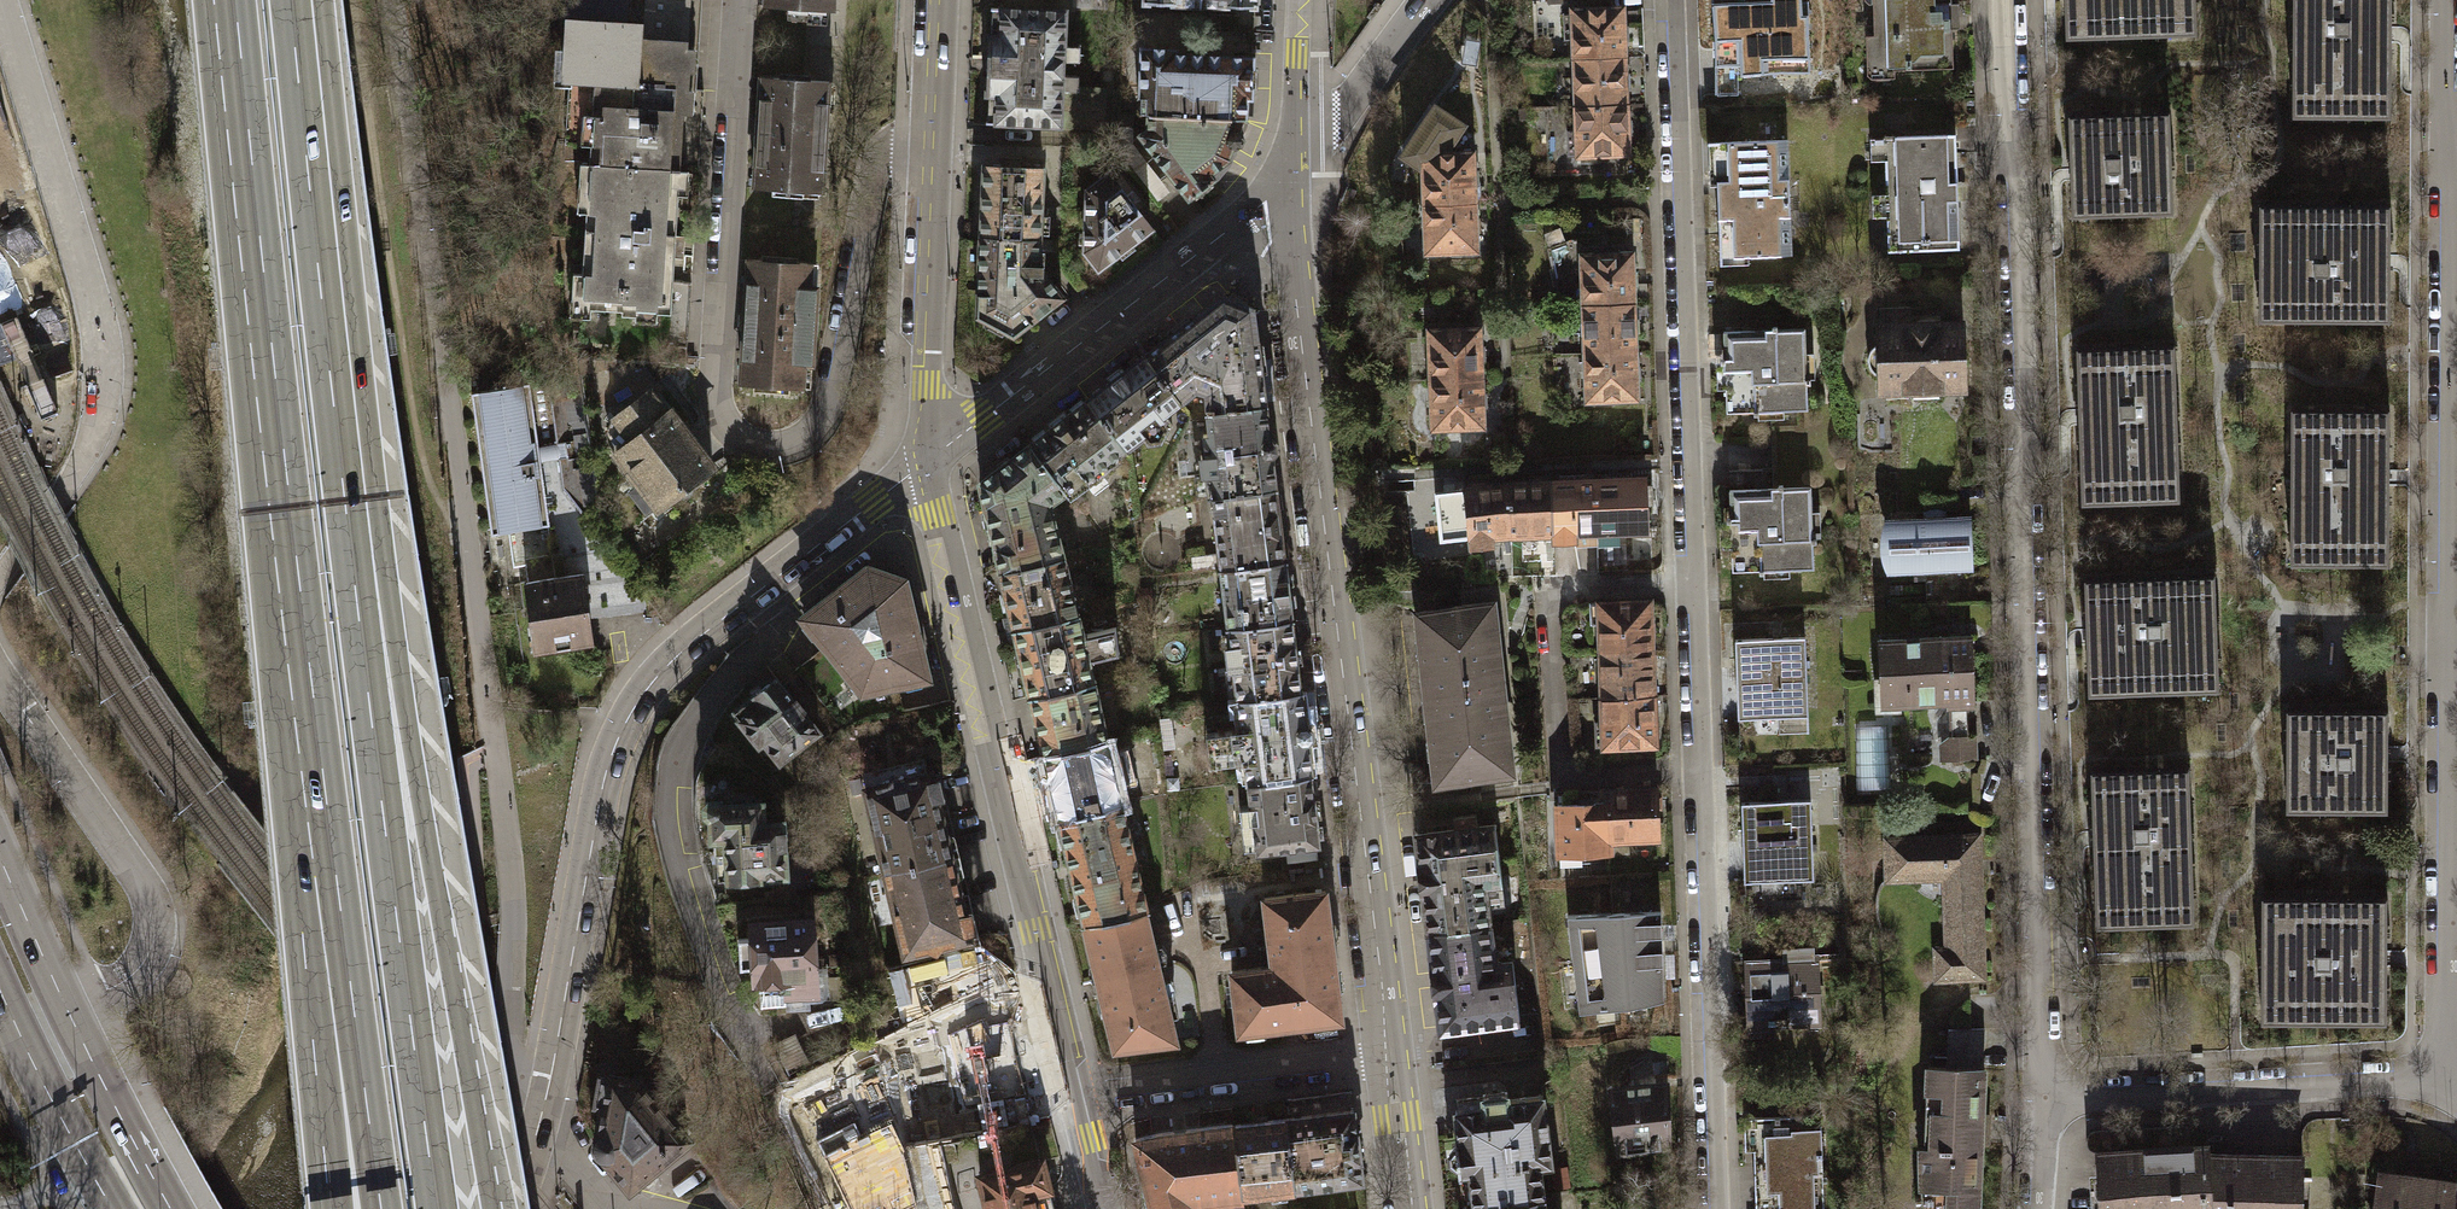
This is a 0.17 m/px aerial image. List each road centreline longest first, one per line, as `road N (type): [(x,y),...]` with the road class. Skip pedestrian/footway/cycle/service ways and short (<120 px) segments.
road 1 (residential): [(1675,0),(1720,1208)]
road 2 (residential): [(538,1127),(515,1100),(507,1040),(511,894),(497,757),(392,0)]
road 3 (residential): [(2001,0),(2005,112),(2020,171),(2031,442),(2018,490),(2040,1097)]
road 4 (residential): [(2446,0),(2444,1074)]
road 5 (motorway): [(497,1208),(334,316)]
road 6 (motorway): [(438,1208),(334,316)]
road 7 (tertiary): [(1387,1060),(1288,173)]
road 8 (residential): [(740,0),(721,409),(750,445),(810,441),(834,418),(884,151),(896,143),(940,149)]
road 9 (motorway): [(226,0),(315,804)]
road 10 (residential): [(927,462),(1069,1098)]
road 11 (residential): [(0,576),(90,442),(103,372),(92,298),(0,6)]
road 12 (tertiary): [(753,596),(664,668),(620,730),(601,791),(538,1127)]
road 13 (residential): [(753,596),(760,621),(753,651),(683,737),(672,780),(673,823),(717,986),(768,1080)]
road 14 (tertiary): [(1288,173),(927,462)]
road 15 (residential): [(68,1011),(135,974),(156,920),(145,888),(0,680)]
road 16 (motorway): [(315,804),(379,1208)]
road 17 (residential): [(2040,1097),(2444,1074)]
road 18 (motorway): [(315,804),(338,1208)]
road 19 (residential): [(1069,1098),(1387,1060)]
road 20 (motorway): [(334,316),(302,0)]
road 21 (residential): [(940,149),(927,462)]
road 22 (primary): [(0,996),(110,1208)]
road 23 (primary): [(172,1208),(68,1011)]
road 24 (residential): [(1424,0),(1288,173)]
road 25 (tertiary): [(927,462),(753,596)]
road 26 (tertiary): [(1288,173),(1296,0)]
road 27 (primary): [(68,1011),(0,858)]
road 28 (tertiary): [(1406,1208),(1387,1060)]
road 29 (residential): [(945,0),(940,149)]
road 30 (residential): [(1069,1098),(1089,1184),(1112,1208)]

